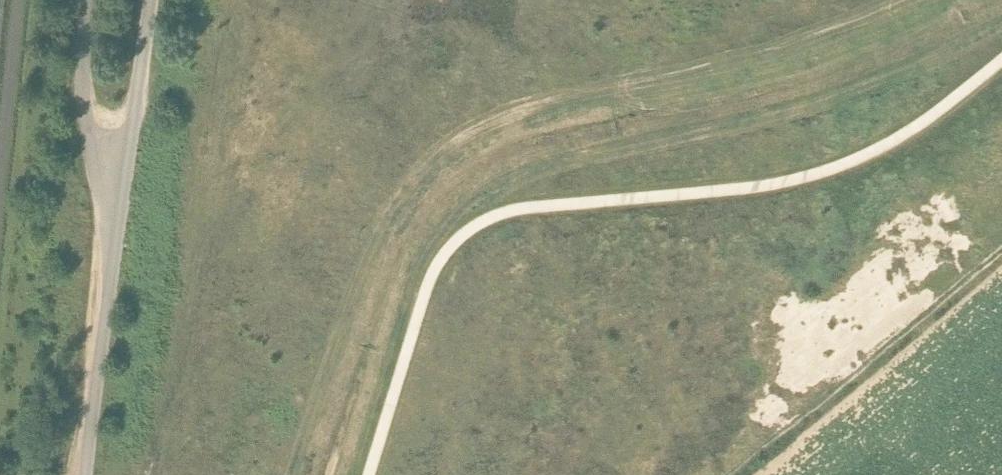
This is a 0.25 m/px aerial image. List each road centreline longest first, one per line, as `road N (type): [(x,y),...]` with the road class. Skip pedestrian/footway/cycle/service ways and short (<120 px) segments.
road 1 (unclassified): [(83,474),(149,0)]
road 2 (track): [(1001,246),(724,474)]

